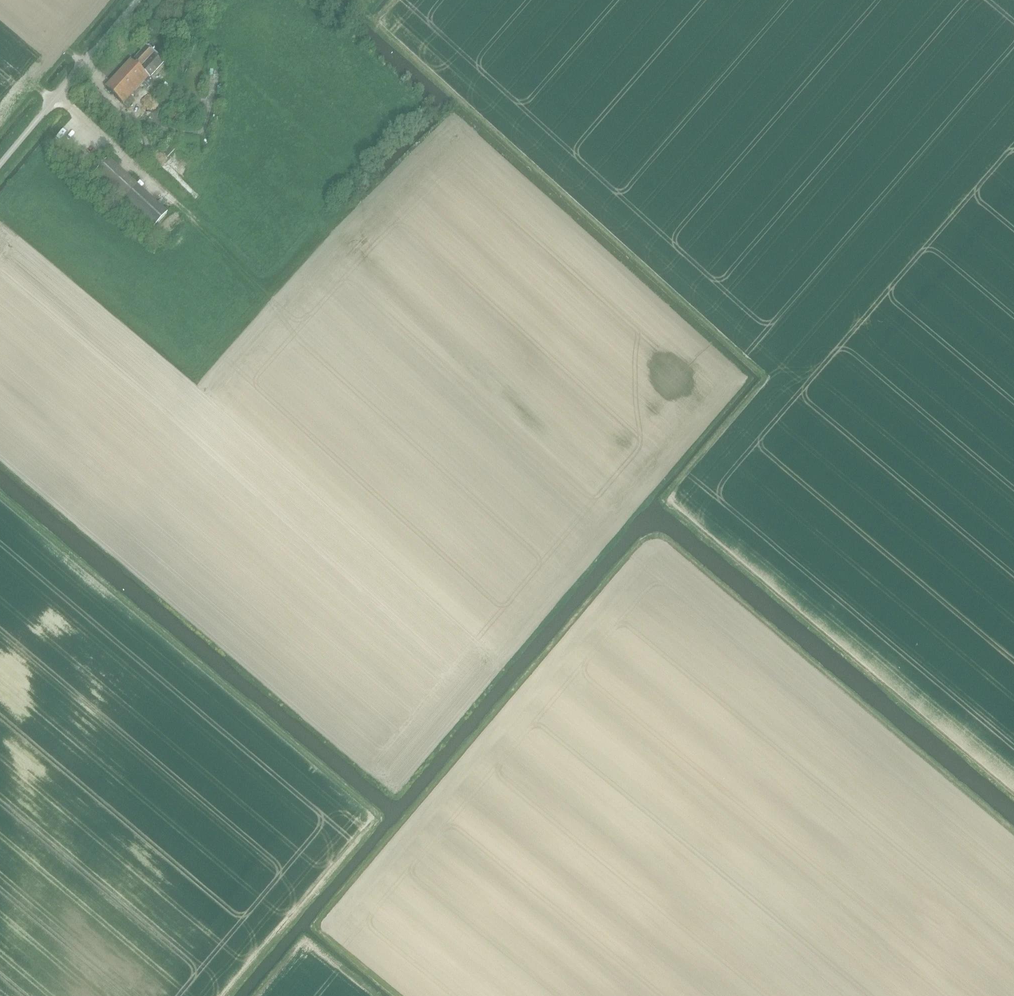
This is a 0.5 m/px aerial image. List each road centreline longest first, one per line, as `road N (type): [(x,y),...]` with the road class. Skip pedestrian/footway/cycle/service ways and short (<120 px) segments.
road 1 (unclassified): [(0,163),(137,0)]

